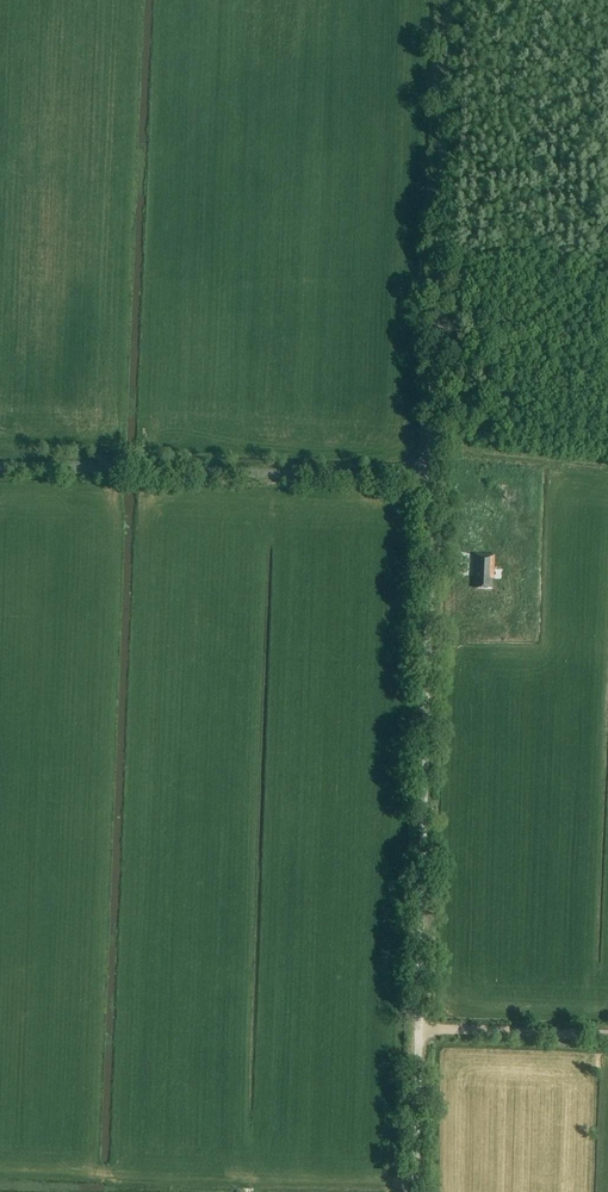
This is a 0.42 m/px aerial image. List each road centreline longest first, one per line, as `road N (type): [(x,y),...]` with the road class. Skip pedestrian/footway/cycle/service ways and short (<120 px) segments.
road 1 (unclassified): [(413,1191),(432,477)]
road 2 (unclassified): [(432,477),(447,0)]
road 3 (unclassified): [(432,477),(0,460)]
road 4 (track): [(417,1027),(607,1034)]

